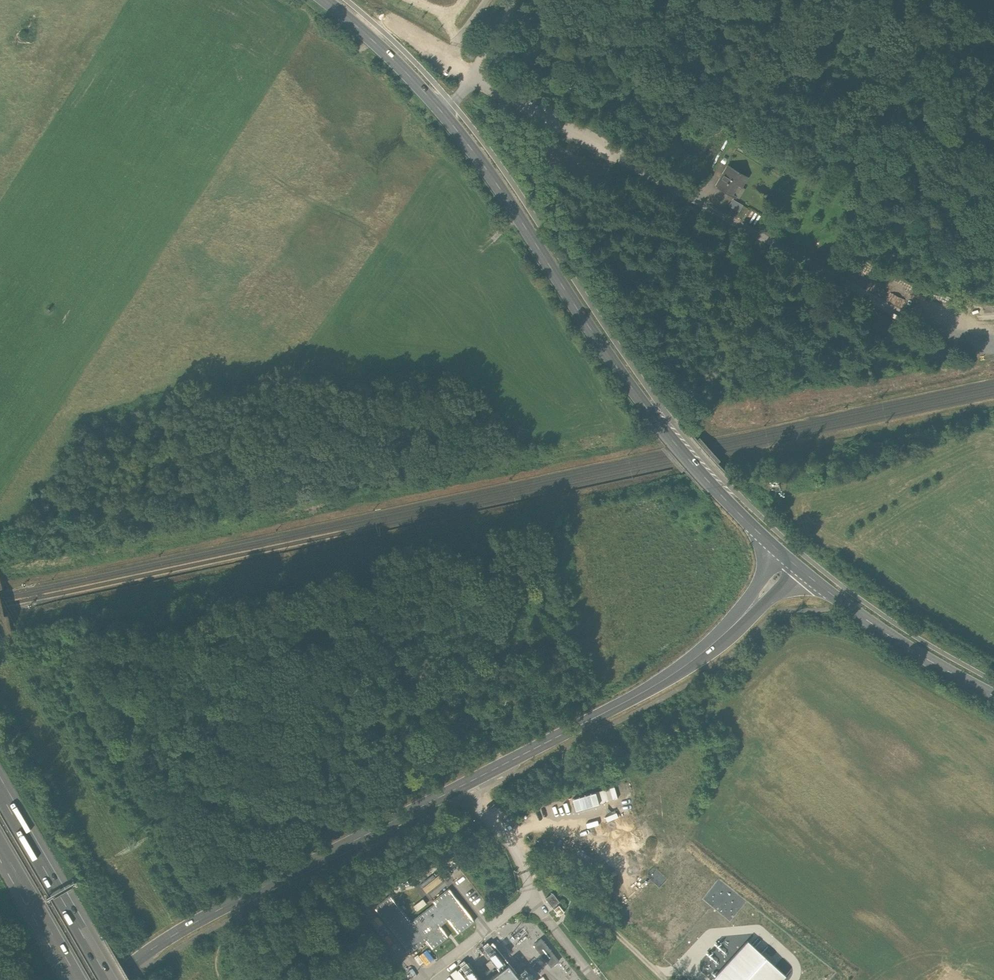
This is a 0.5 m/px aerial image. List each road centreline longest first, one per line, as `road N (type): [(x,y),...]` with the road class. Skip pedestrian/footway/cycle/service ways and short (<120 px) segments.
road 1 (secondary): [(115,979),(191,926),(693,660),(790,561)]
road 2 (secondary): [(323,0),(444,115),(661,428),(790,561)]
road 3 (secondary): [(790,561),(887,634),(993,696)]
road 4 (motorway): [(108,979),(0,792)]
road 5 (motorway): [(0,850),(77,979)]

